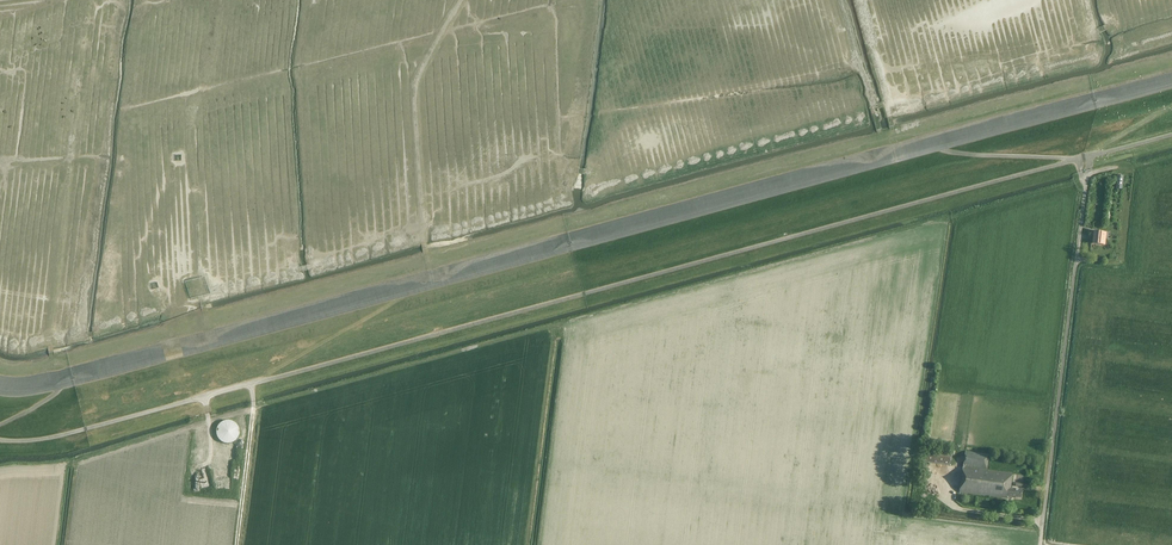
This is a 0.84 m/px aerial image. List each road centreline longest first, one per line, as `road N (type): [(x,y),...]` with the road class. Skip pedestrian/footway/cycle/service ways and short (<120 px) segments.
road 1 (track): [(61,386),(1171,86)]
road 2 (track): [(241,504),(254,383),(405,294)]
road 3 (track): [(1074,159),(938,149)]

